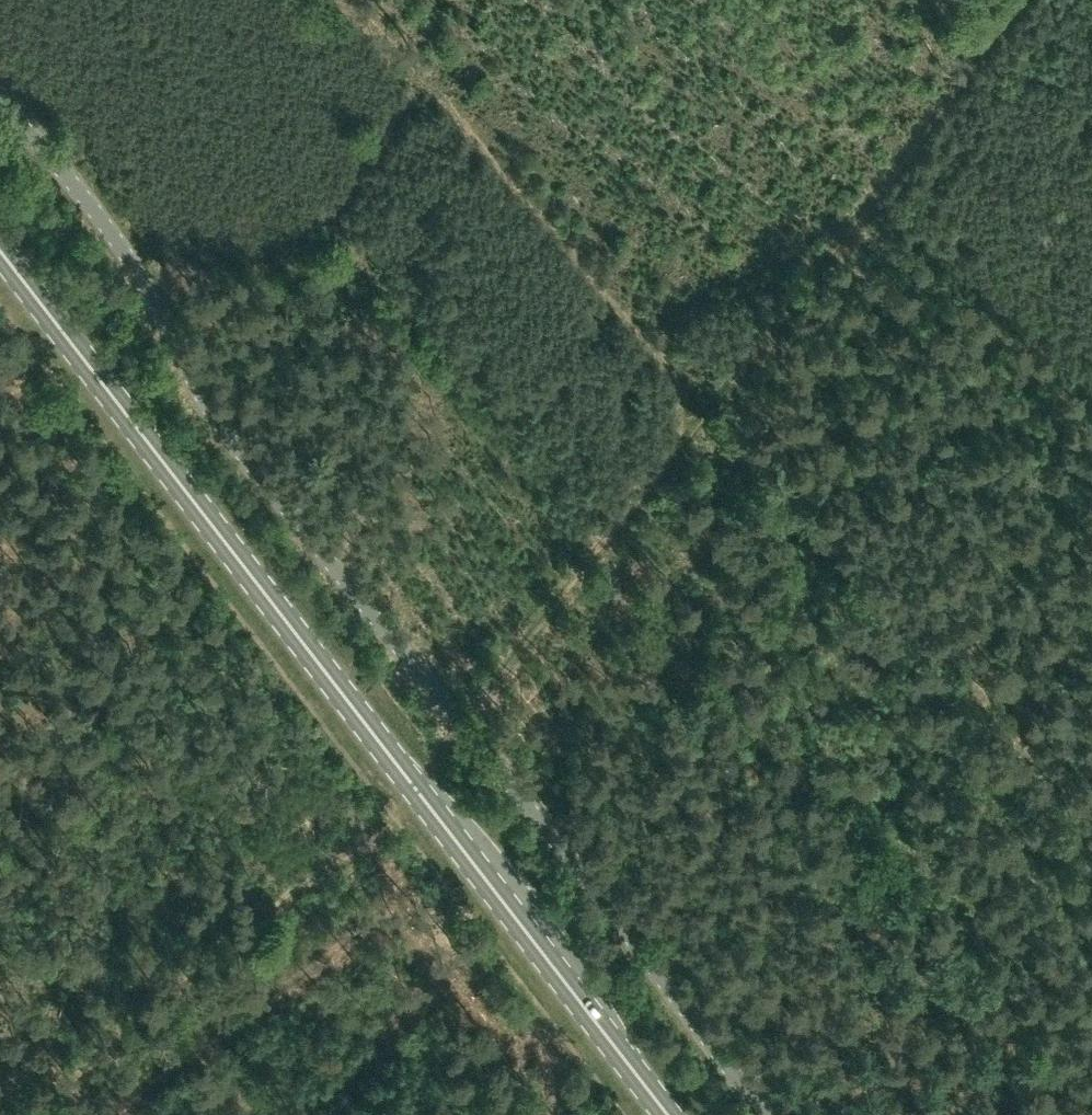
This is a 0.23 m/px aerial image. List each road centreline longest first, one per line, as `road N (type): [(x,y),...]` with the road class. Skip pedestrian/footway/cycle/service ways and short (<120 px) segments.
road 1 (unclassified): [(763,1114),(577,868),(222,428),(125,253),(0,99)]
road 2 (primary): [(668,1114),(0,250)]
road 3 (track): [(1021,0),(460,722)]
road 4 (track): [(797,517),(732,450),(676,448),(678,381),(346,0)]
road 5 (track): [(23,1114),(406,804)]

